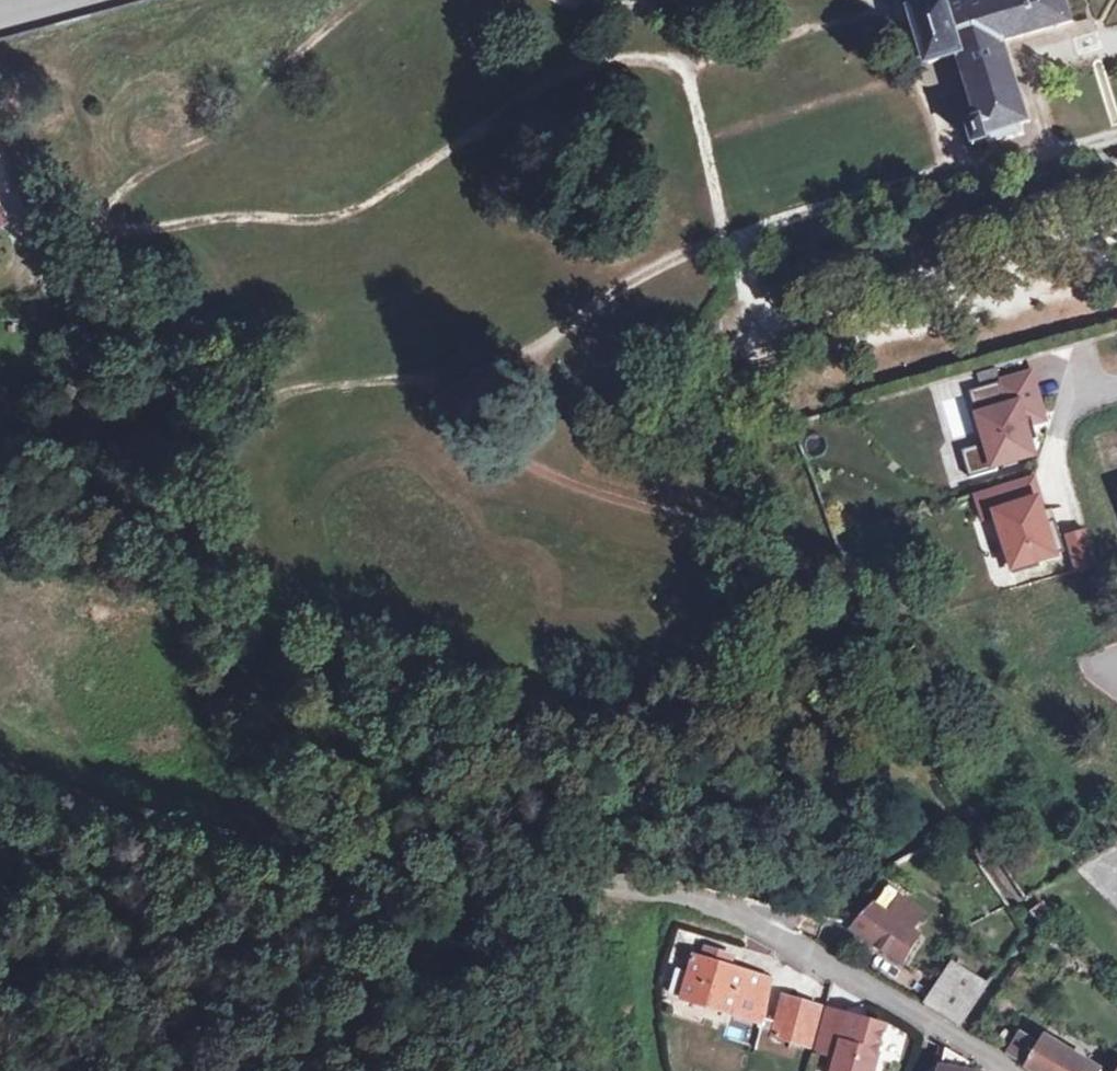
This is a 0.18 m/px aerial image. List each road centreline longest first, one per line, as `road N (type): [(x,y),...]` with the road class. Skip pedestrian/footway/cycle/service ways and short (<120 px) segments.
road 1 (residential): [(0,765),(49,793),(265,855),(625,885),(746,912),(1013,1070)]

